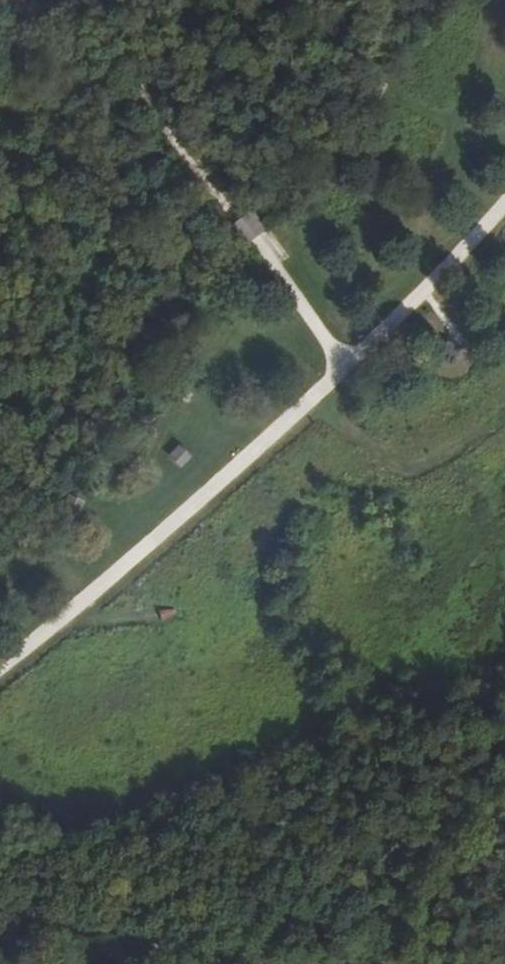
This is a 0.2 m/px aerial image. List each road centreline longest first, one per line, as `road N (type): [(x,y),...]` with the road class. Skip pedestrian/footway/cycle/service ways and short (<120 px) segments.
road 1 (track): [(0,671),(346,364)]
road 2 (track): [(275,963),(200,955),(0,903)]
road 3 (track): [(346,364),(504,205)]

